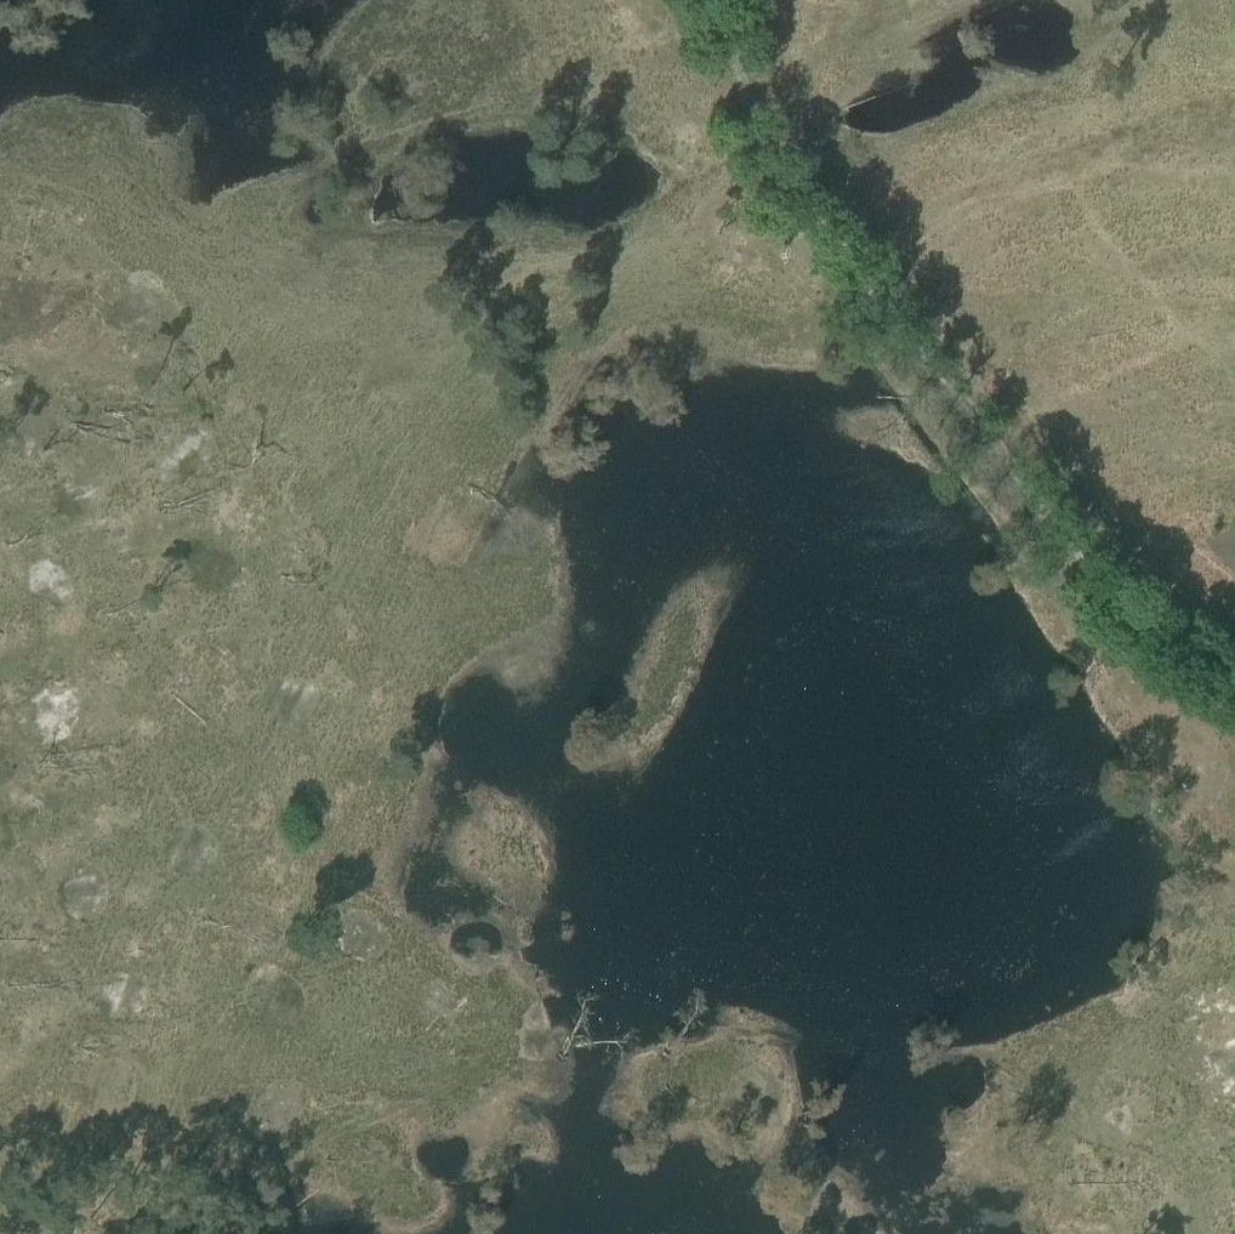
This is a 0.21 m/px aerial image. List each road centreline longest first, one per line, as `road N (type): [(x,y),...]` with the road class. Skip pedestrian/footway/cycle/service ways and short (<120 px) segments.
road 1 (track): [(721,0),(767,145),(937,377),(1111,588),(1234,675)]

